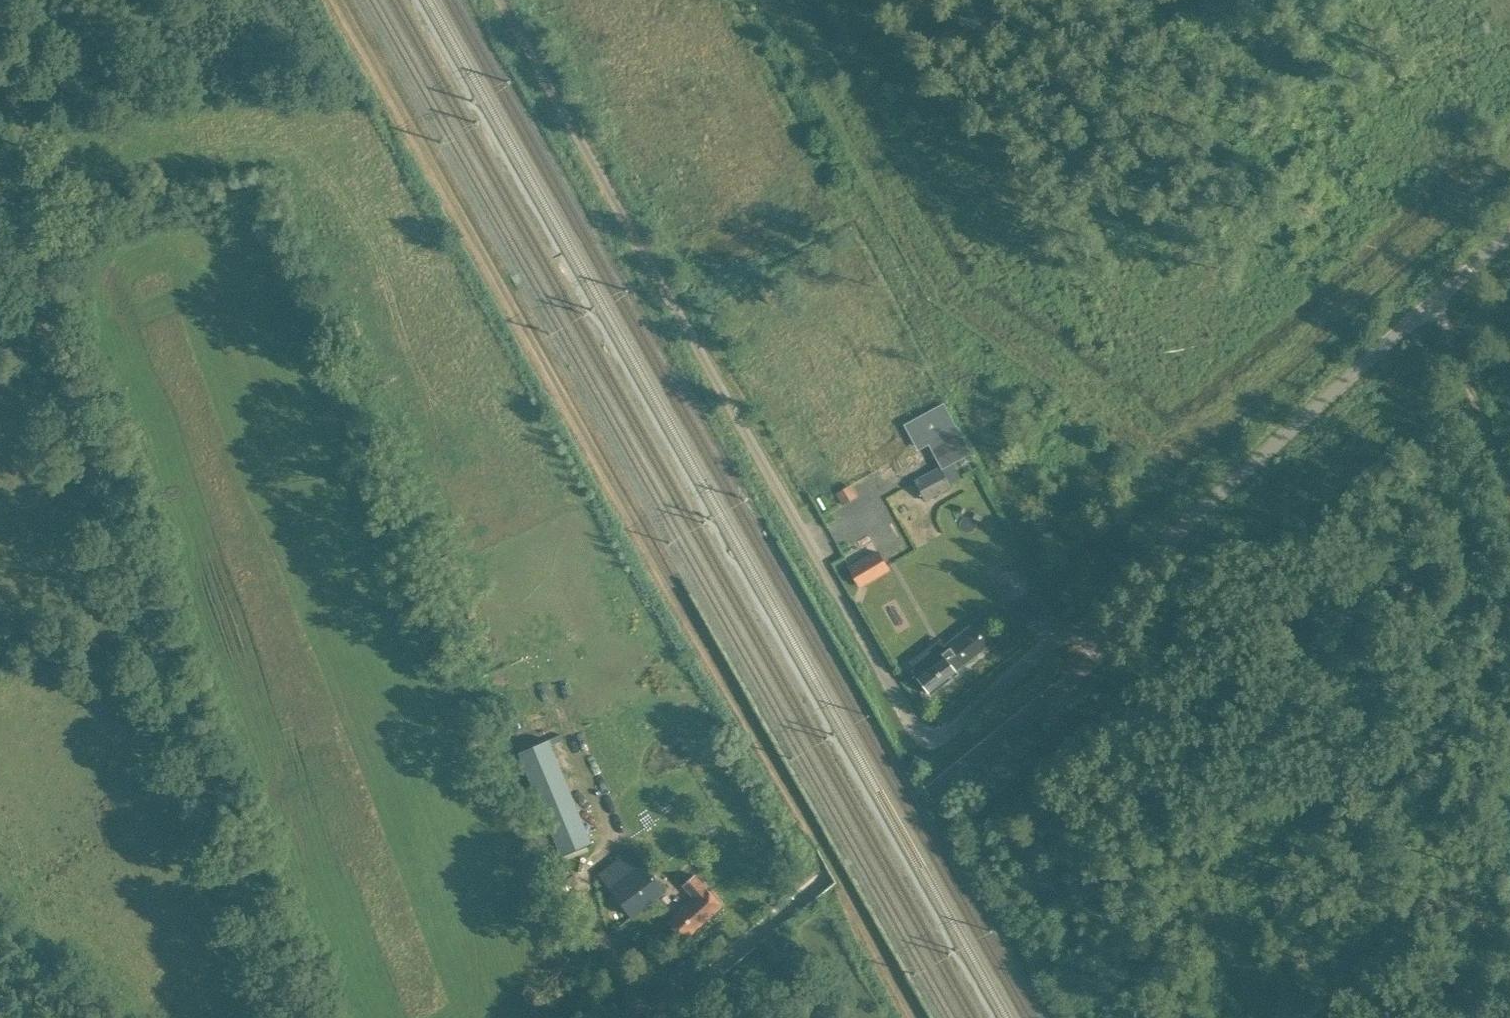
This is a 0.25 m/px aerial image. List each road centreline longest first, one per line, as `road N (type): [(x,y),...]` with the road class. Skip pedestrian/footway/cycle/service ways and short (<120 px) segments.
road 1 (unclassified): [(1111,633),(1058,634),(961,728),(930,733),(911,719),(501,0)]
road 2 (unclassified): [(300,1017),(70,414),(47,312),(36,186),(0,46)]
road 3 (unclassified): [(638,1017),(680,994),(1080,672),(1111,633)]
road 4 (unclassified): [(1111,633),(1198,511),(1434,317),(1509,244)]

